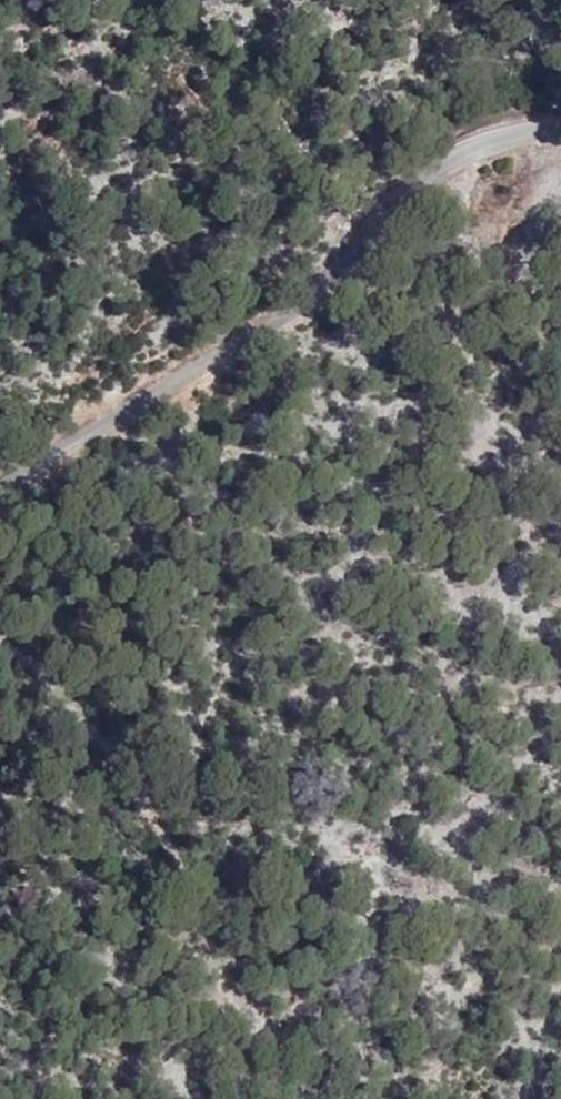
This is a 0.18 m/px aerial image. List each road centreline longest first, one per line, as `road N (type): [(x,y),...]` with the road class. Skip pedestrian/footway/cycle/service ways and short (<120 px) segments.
road 1 (unclassified): [(560,132),(495,145),(449,170),(173,389),(0,505)]
road 2 (track): [(0,647),(86,718),(174,840),(237,997)]

